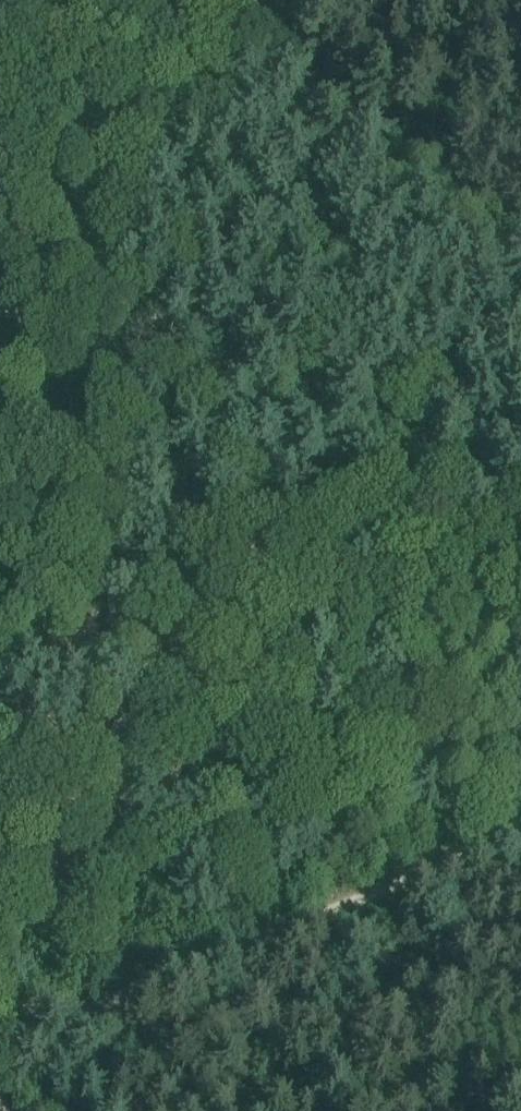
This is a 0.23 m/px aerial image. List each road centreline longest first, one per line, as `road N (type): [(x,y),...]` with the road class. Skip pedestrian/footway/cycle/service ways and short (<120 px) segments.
road 1 (track): [(0,1050),(520,830)]
road 2 (track): [(520,239),(201,0)]

